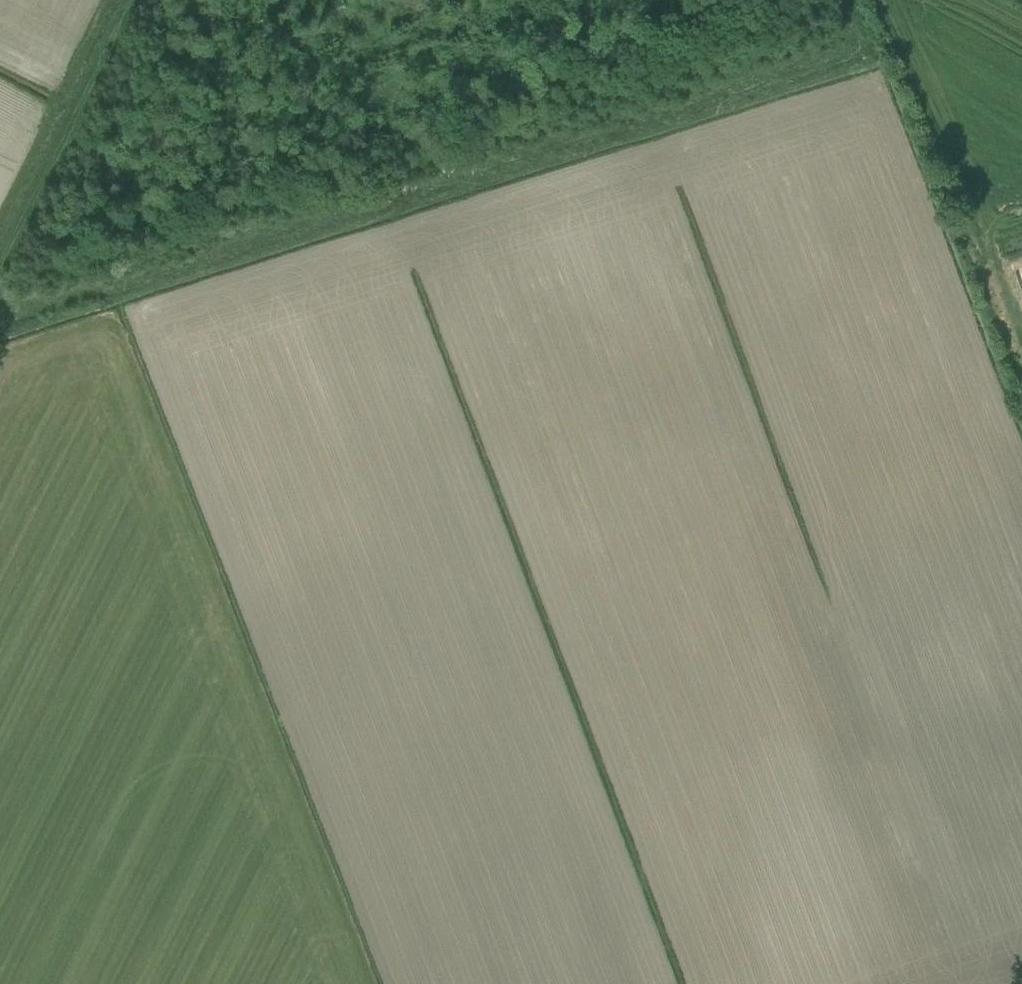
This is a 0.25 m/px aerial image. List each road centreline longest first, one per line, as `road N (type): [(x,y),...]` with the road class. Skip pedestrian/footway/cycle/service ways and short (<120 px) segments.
road 1 (track): [(842,0),(860,44),(839,61),(0,322)]
road 2 (track): [(145,0),(0,285)]

